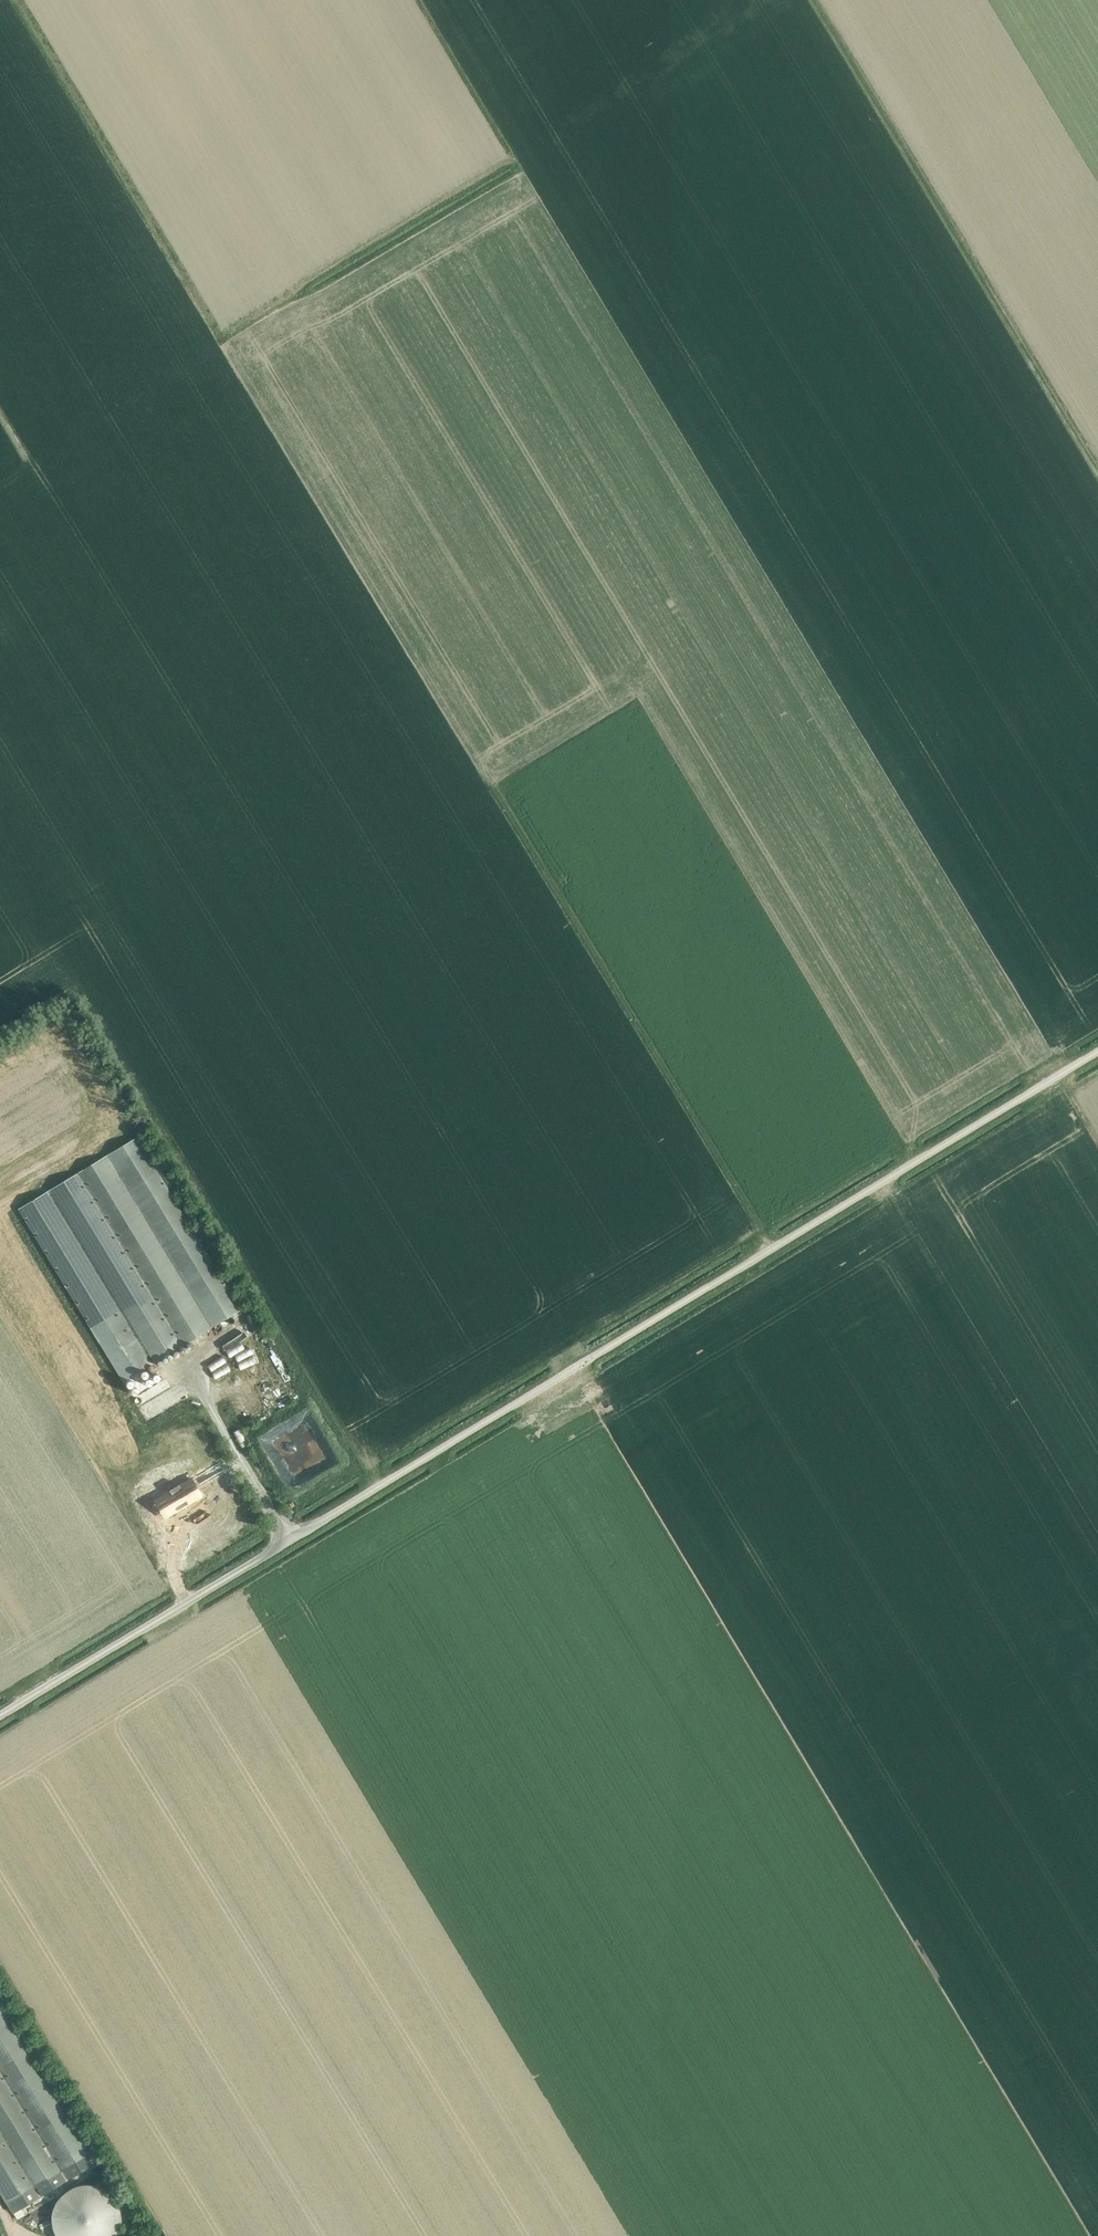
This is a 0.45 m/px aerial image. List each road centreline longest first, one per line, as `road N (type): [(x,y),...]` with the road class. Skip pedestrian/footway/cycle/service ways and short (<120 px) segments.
road 1 (unclassified): [(0,1717),(1097,1052)]
road 2 (track): [(813,0),(1097,472)]

